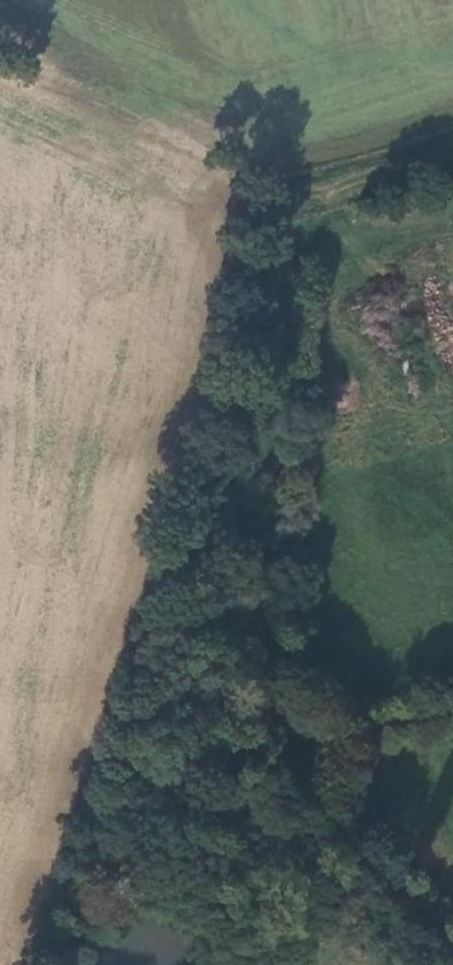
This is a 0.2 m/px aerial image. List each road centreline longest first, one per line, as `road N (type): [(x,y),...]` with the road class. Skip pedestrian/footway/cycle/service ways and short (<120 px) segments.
road 1 (track): [(452,144),(307,189)]

